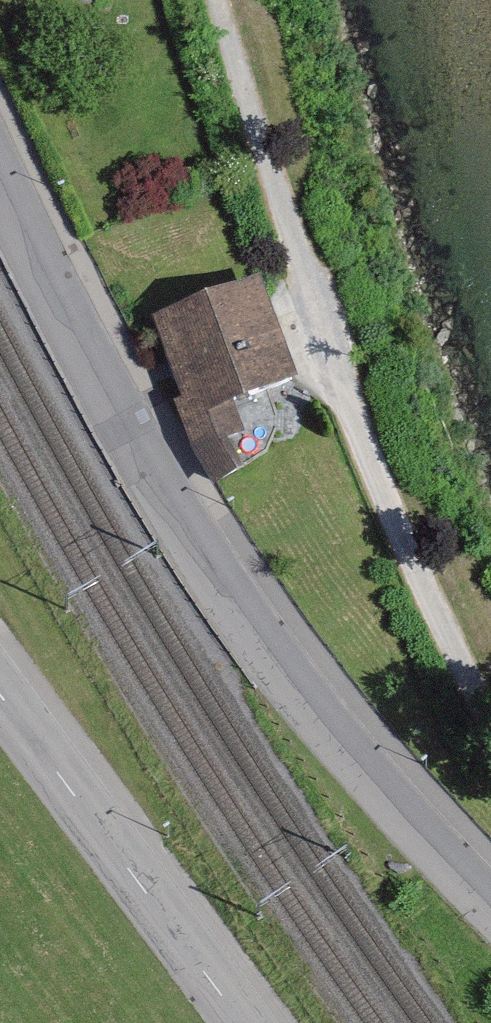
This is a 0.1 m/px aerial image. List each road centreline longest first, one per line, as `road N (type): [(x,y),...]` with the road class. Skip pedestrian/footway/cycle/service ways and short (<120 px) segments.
road 1 (residential): [(490,901),(339,736),(214,571),(147,465),(0,175)]
road 2 (track): [(220,0),(324,329),(410,550),(490,703)]
road 3 (unclassified): [(0,694),(245,1022)]

